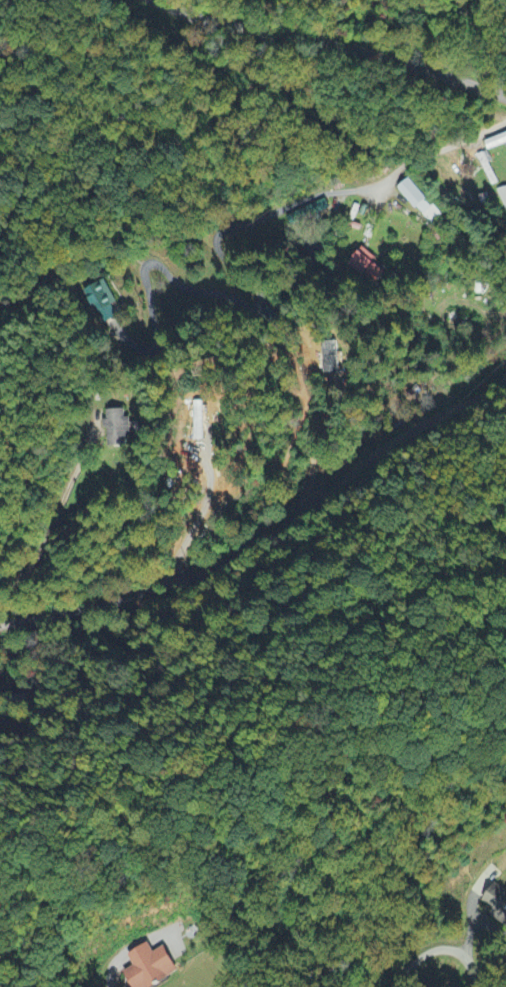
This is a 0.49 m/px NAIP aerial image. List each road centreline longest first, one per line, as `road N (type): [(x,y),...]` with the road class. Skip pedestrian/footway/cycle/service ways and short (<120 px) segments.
road 1 (residential): [(505,380),(375,453),(305,514),(215,567),(112,602),(0,624)]
road 2 (tertiary): [(505,95),(155,0)]
road 3 (residential): [(483,986),(462,955),(444,948),(410,964),(393,986)]

